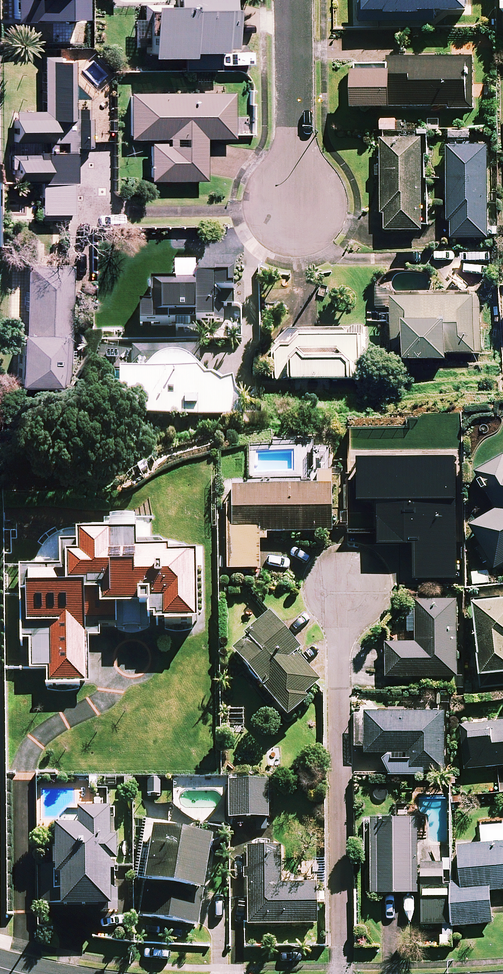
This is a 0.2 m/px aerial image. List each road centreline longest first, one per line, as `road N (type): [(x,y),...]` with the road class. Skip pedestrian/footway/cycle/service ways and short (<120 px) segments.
road 1 (residential): [(341,973),(337,647),(347,582)]
road 2 (residential): [(291,202),(293,0)]

